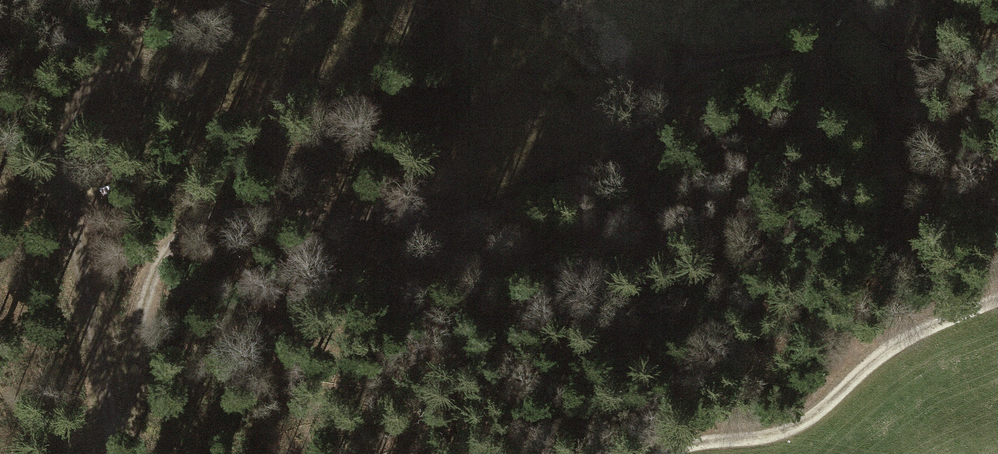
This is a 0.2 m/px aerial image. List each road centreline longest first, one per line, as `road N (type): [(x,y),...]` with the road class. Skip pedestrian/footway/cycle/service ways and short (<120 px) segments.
road 1 (track): [(111,453),(143,318),(174,252),(206,227),(239,219),(405,217),(513,192),(589,164),(646,127),(681,75),(719,59),(785,50),(847,0)]
road 2 (track): [(109,453),(70,215),(66,113),(131,59)]
road 3 (track): [(997,298),(910,338),(851,375),(813,416),(766,437),(657,453)]

